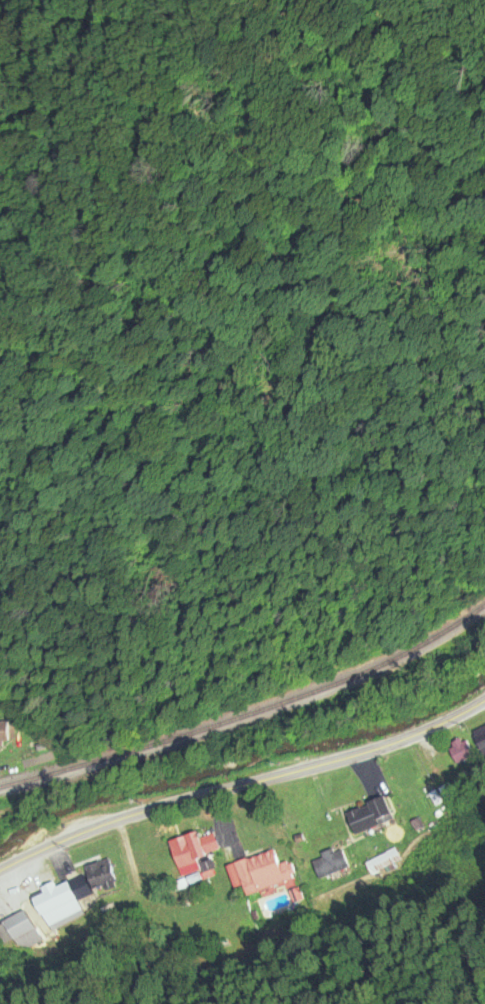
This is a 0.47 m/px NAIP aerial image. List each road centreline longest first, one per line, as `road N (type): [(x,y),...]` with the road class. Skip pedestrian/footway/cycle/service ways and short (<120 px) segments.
road 1 (secondary): [(484,700),(396,743),(230,783),(84,832),(0,872)]

